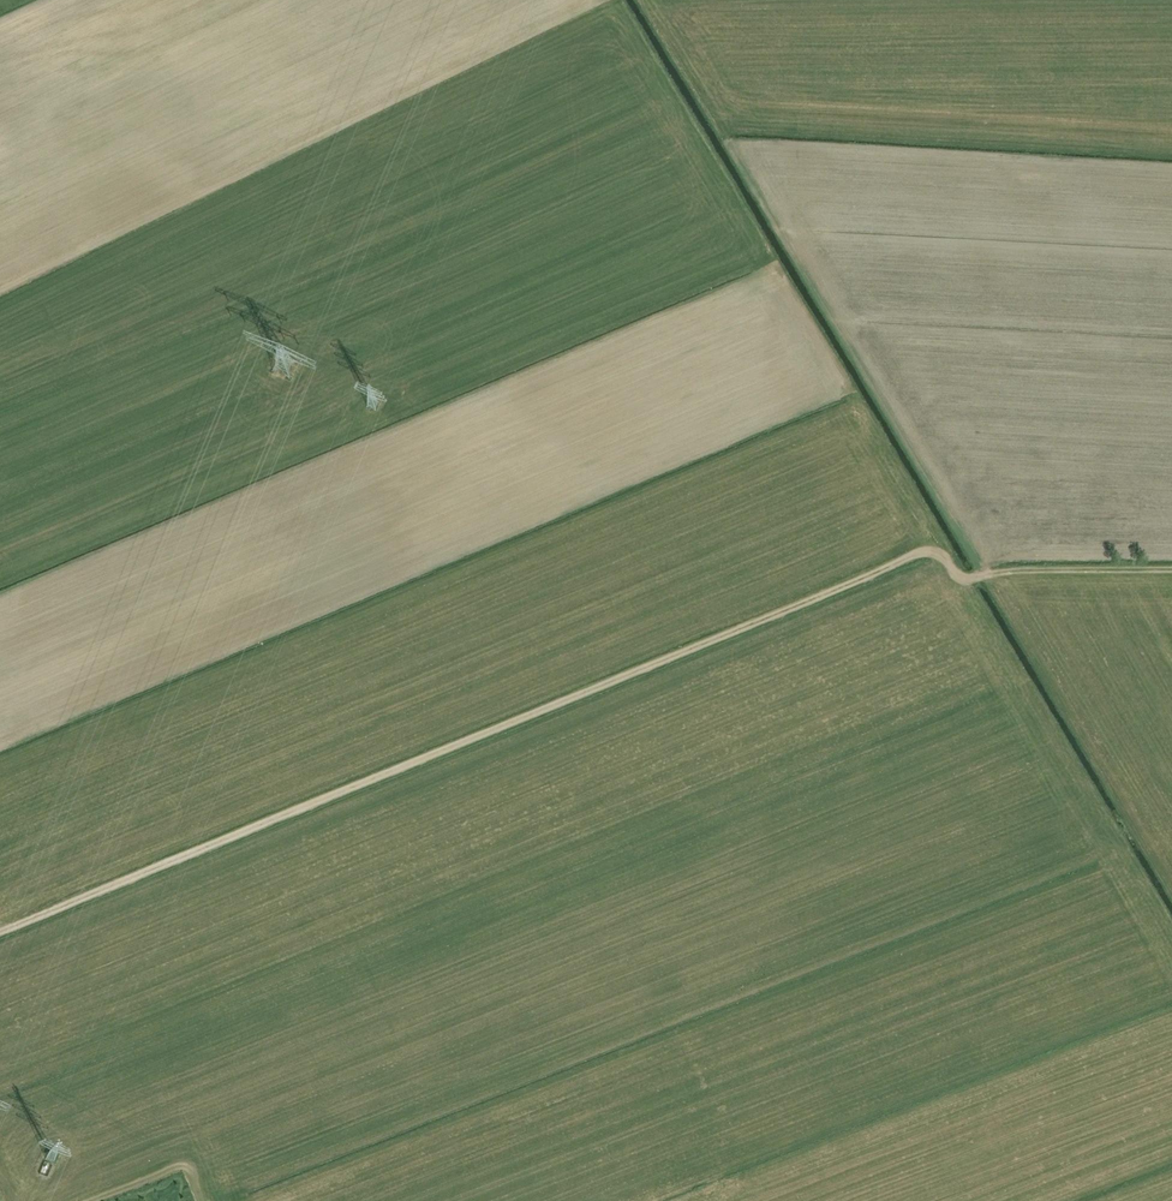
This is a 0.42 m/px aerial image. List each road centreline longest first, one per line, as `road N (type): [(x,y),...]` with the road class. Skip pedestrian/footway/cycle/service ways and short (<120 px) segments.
road 1 (track): [(986,575),(964,578),(941,557),(921,554),(0,932)]

